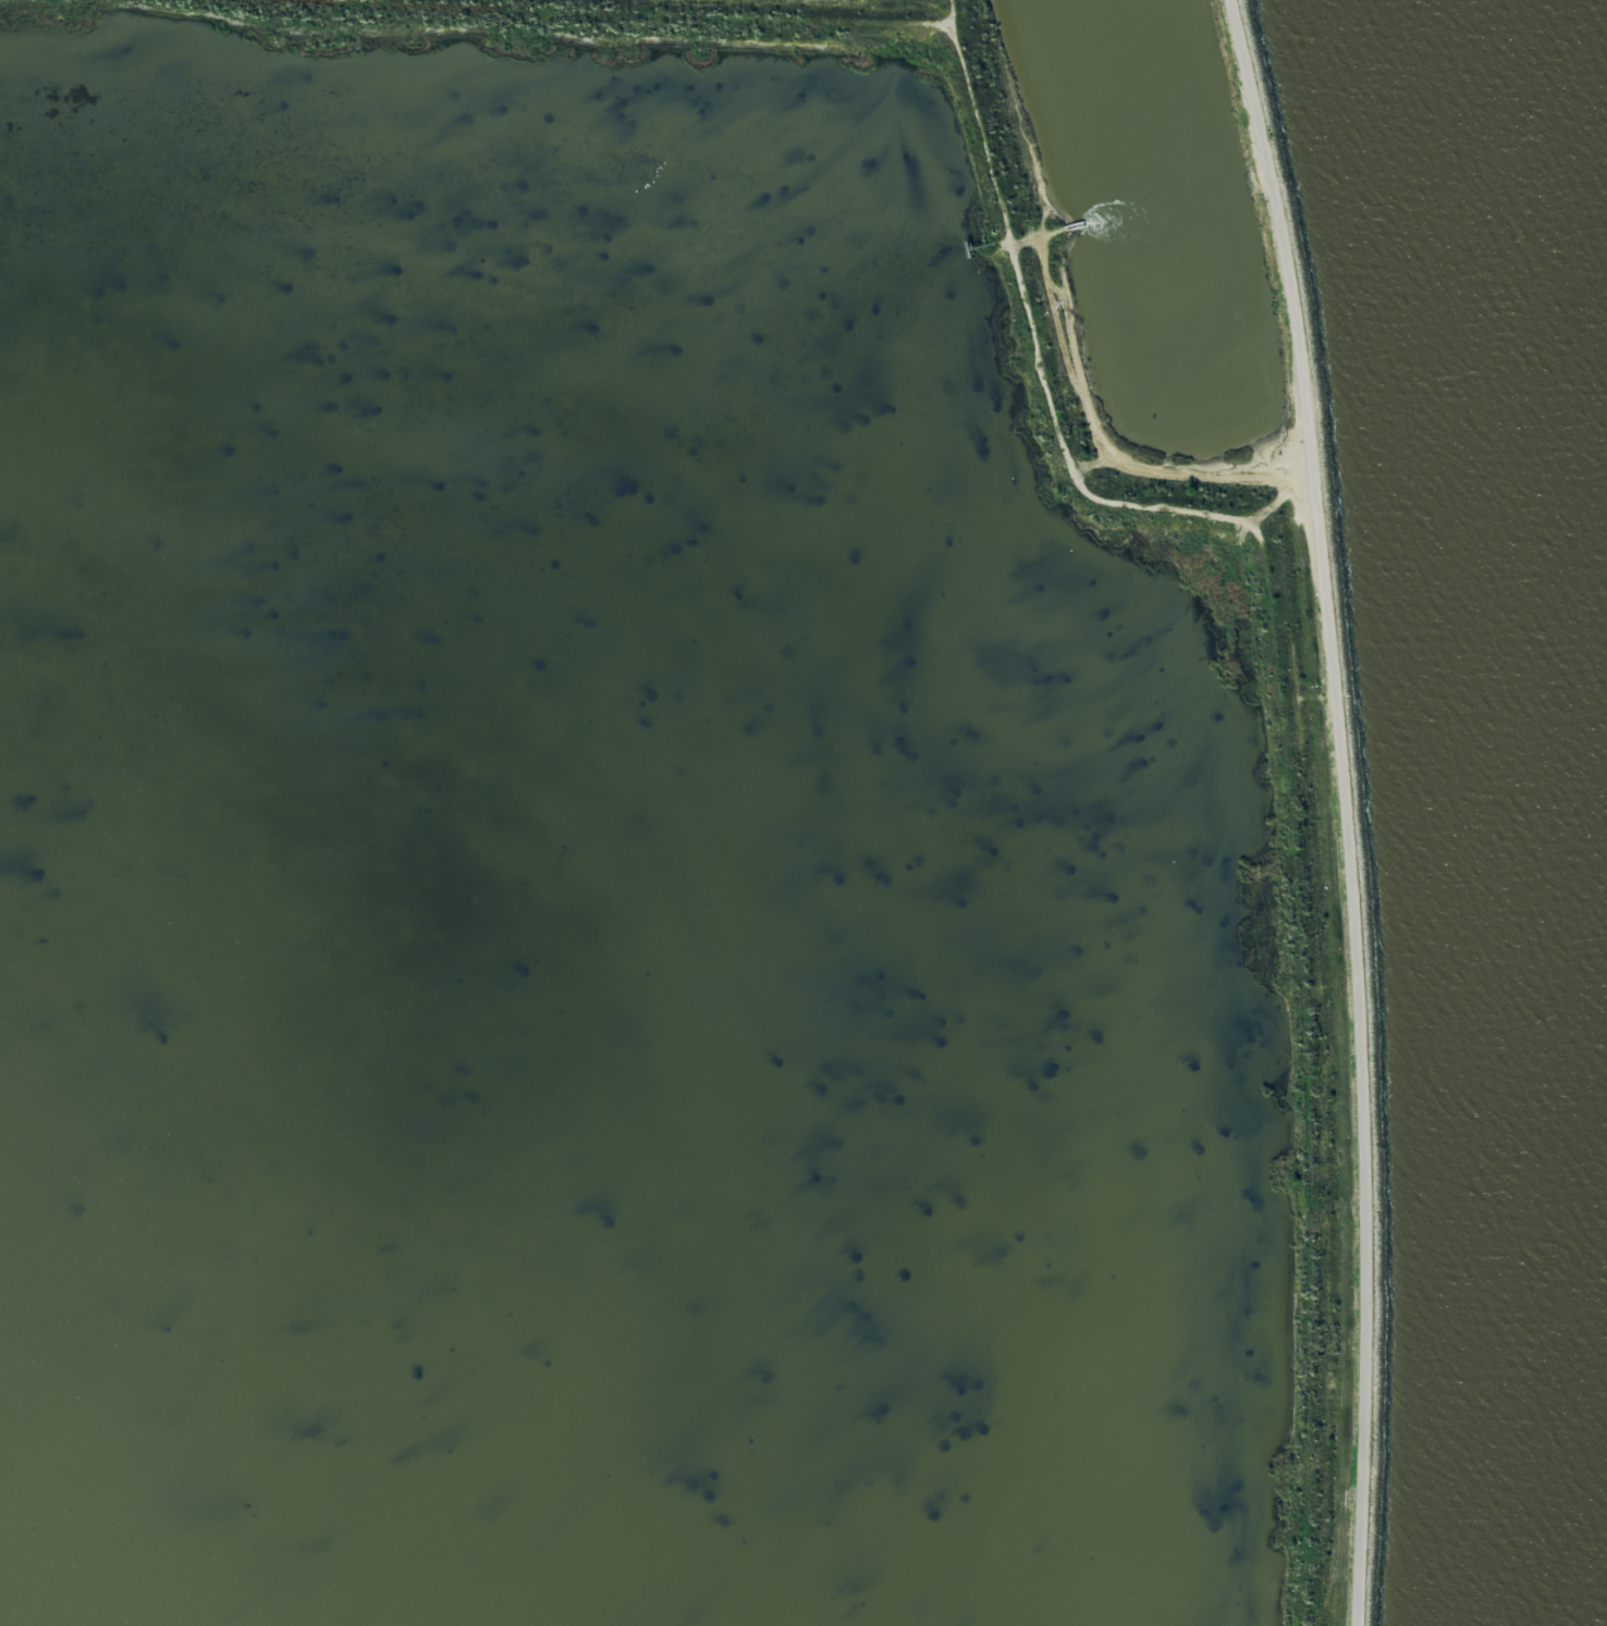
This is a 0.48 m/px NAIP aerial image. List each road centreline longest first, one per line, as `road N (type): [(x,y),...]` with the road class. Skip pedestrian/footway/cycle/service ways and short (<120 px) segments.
road 1 (residential): [(1234,0),(1278,195),(1311,420),(1367,1111),(1360,1625)]

